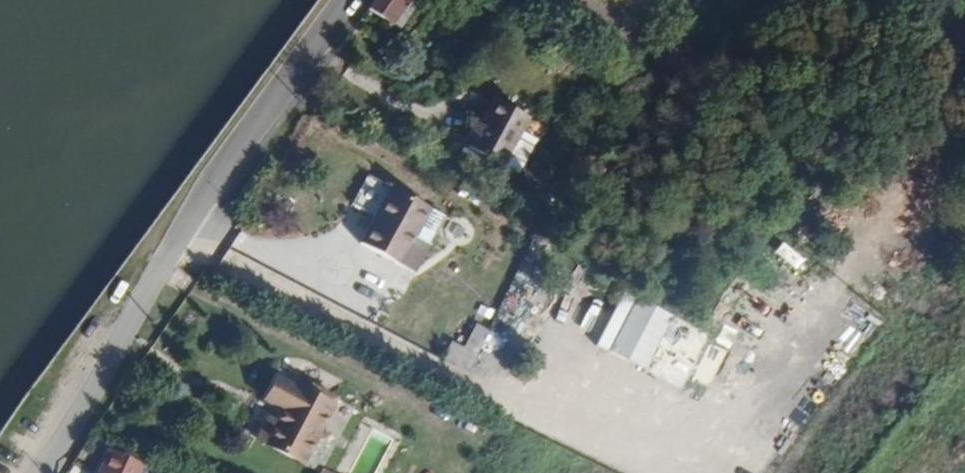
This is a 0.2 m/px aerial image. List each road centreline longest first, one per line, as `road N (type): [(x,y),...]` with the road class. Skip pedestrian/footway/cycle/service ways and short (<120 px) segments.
road 1 (residential): [(44,472),(206,184),(344,0)]

